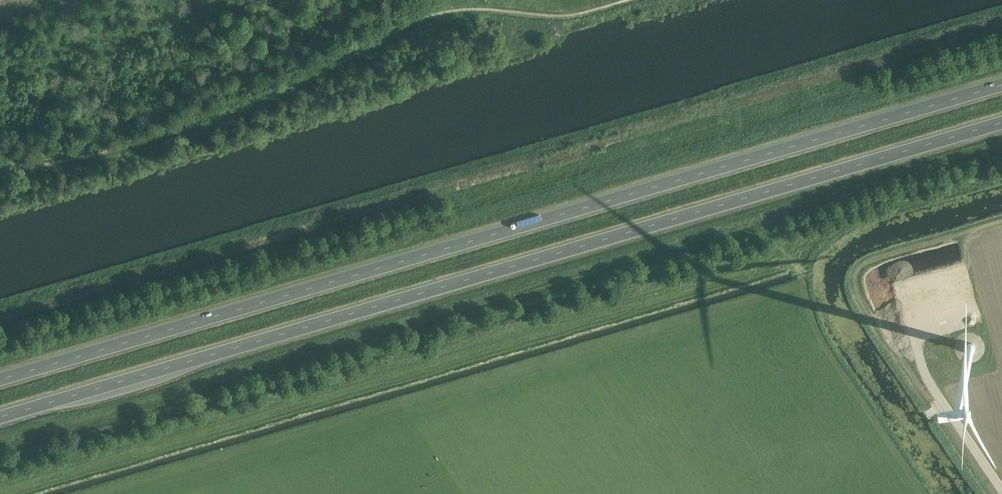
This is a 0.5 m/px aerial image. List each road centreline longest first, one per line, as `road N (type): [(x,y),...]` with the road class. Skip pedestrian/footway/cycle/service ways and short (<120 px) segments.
road 1 (trunk): [(0,419),(1001,124)]
road 2 (trunk): [(1001,86),(0,376)]
road 3 (track): [(900,289),(935,391),(1001,491)]

